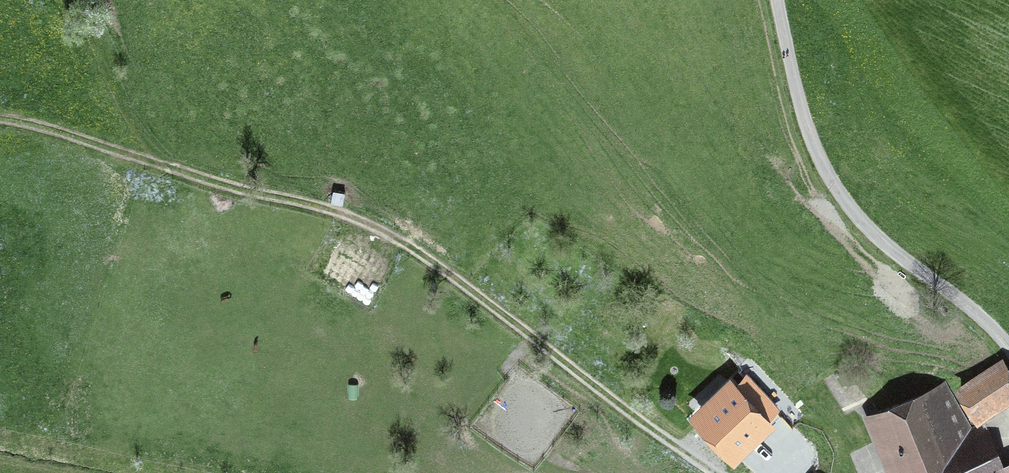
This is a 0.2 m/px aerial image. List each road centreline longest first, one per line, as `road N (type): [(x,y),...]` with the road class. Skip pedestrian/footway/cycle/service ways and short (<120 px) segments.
road 1 (track): [(708,472),(382,238),(58,137),(0,129)]
road 2 (residential): [(773,0),(793,100),(843,207),(1008,351)]
road 3 (track): [(52,0),(96,118),(120,159)]

